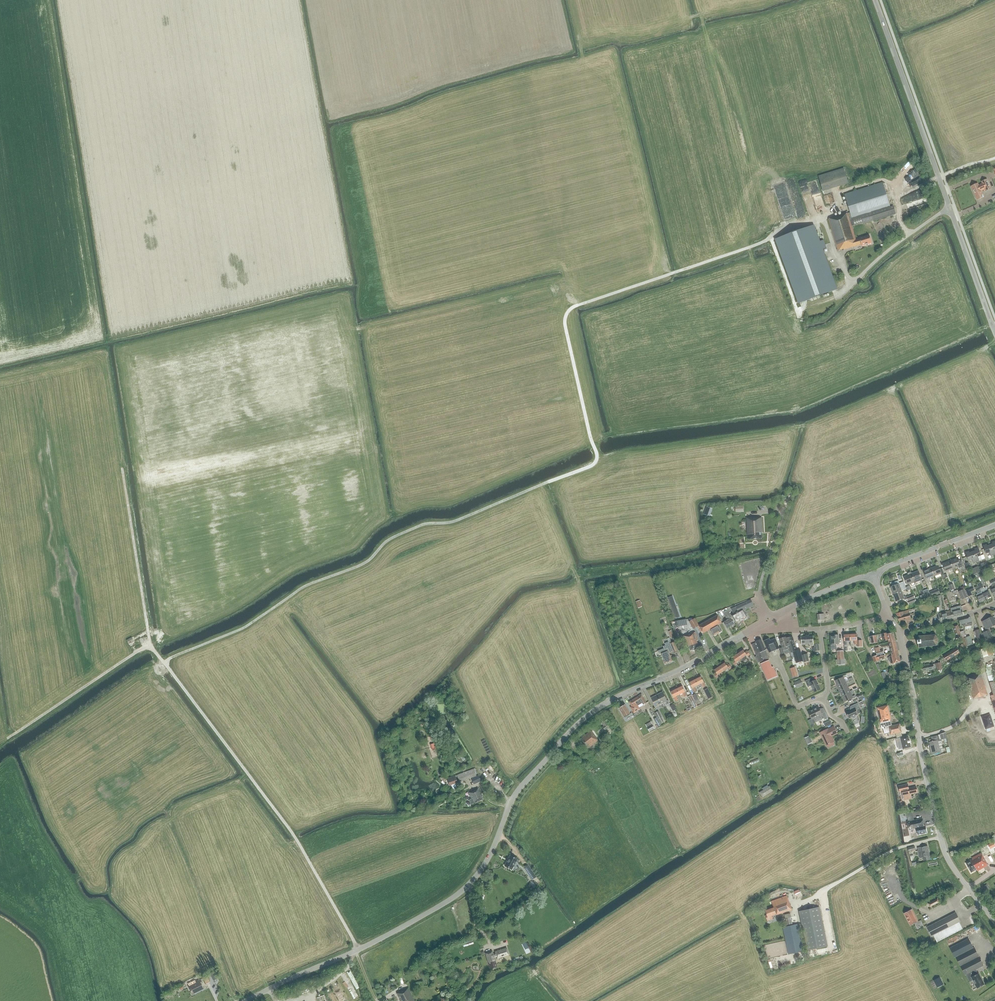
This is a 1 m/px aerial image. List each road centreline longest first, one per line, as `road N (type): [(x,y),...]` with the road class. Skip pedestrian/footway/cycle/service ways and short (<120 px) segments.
road 1 (unclassified): [(358,950),(294,837),(162,663),(245,629),(413,529),(452,524),(545,482)]
road 2 (tertiary): [(358,950),(474,879),(515,795),(587,715),(764,623)]
road 3 (tertiary): [(994,331),(875,0)]
road 4 (tertiary): [(994,922),(941,837),(900,632)]
road 5 (track): [(162,663),(151,646),(122,469)]
road 6 (track): [(151,646),(8,738)]
road 7 (tertiary): [(874,574),(994,525)]
road 8 (tertiary): [(248,1000),(358,950)]
road 9 (tertiary): [(764,623),(874,574)]

